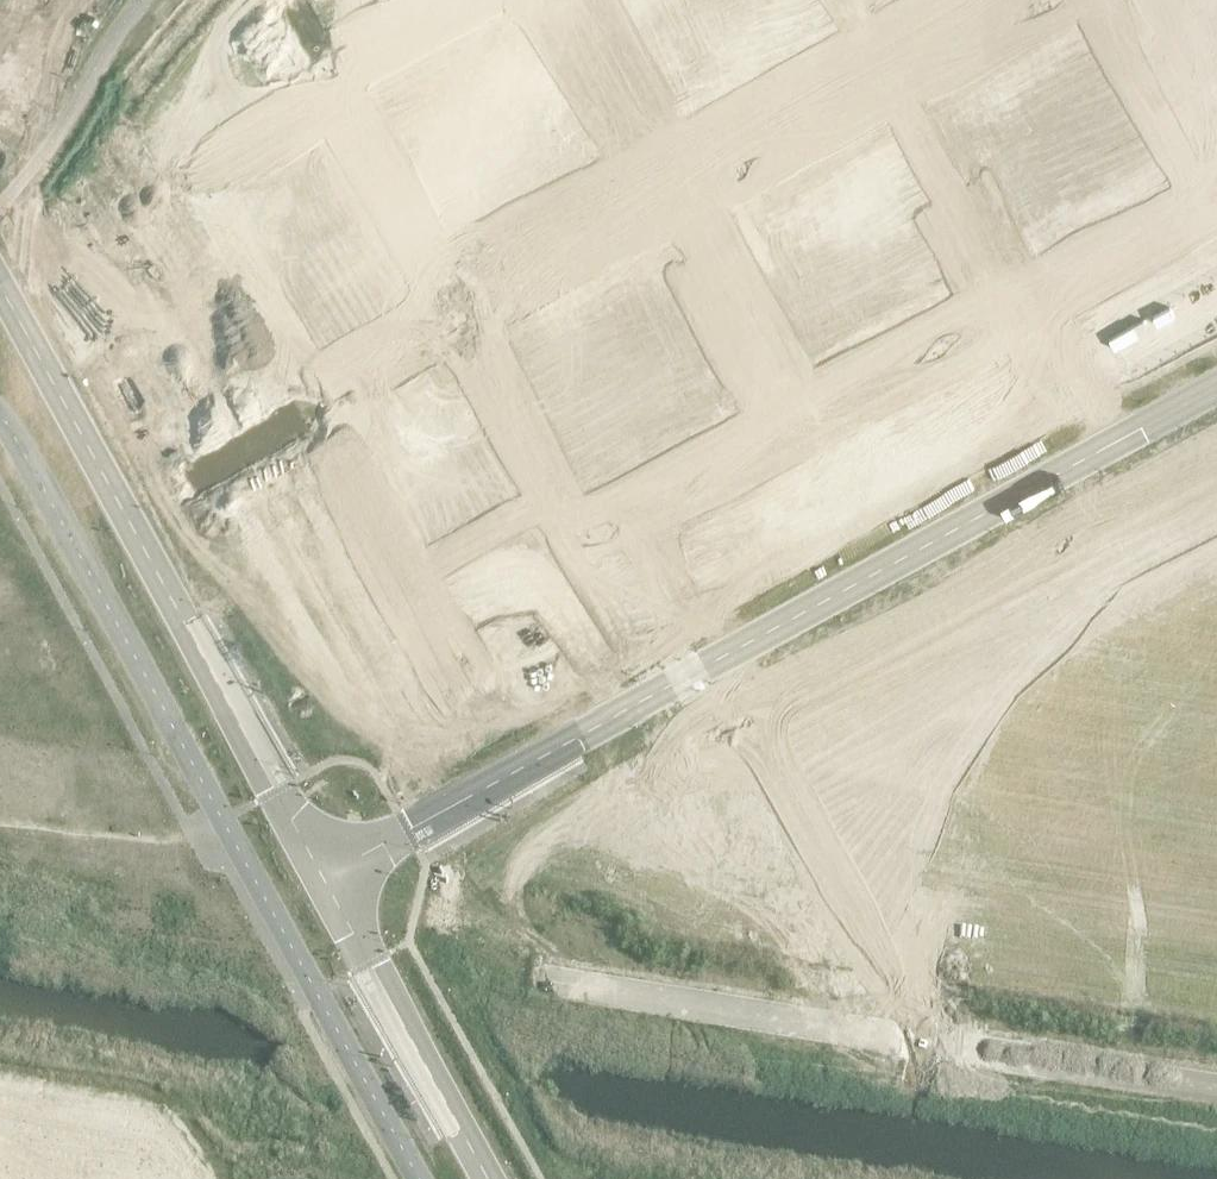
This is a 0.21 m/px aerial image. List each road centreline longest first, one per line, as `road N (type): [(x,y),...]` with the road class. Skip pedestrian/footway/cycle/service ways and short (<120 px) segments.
road 1 (unclassified): [(0,415),(418,1178)]
road 2 (residential): [(1216,463),(714,734)]
road 3 (residential): [(1208,202),(790,426)]
road 4 (residential): [(1081,0),(680,215)]
road 5 (residential): [(61,232),(328,89)]
road 6 (residential): [(459,334),(193,477)]
road 7 (residential): [(459,334),(328,89)]
road 8 (residential): [(602,527),(564,537),(459,334)]
road 9 (residential): [(680,215),(459,334)]
road 10 (residential): [(564,0),(680,215)]
road 11 (residential): [(680,215),(790,426)]
road 12 (residential): [(714,734),(602,527)]
road 13 (residential): [(1103,0),(1208,202)]
road 14 (residential): [(790,426),(602,527)]
road 15 (residential): [(328,89),(494,0)]

